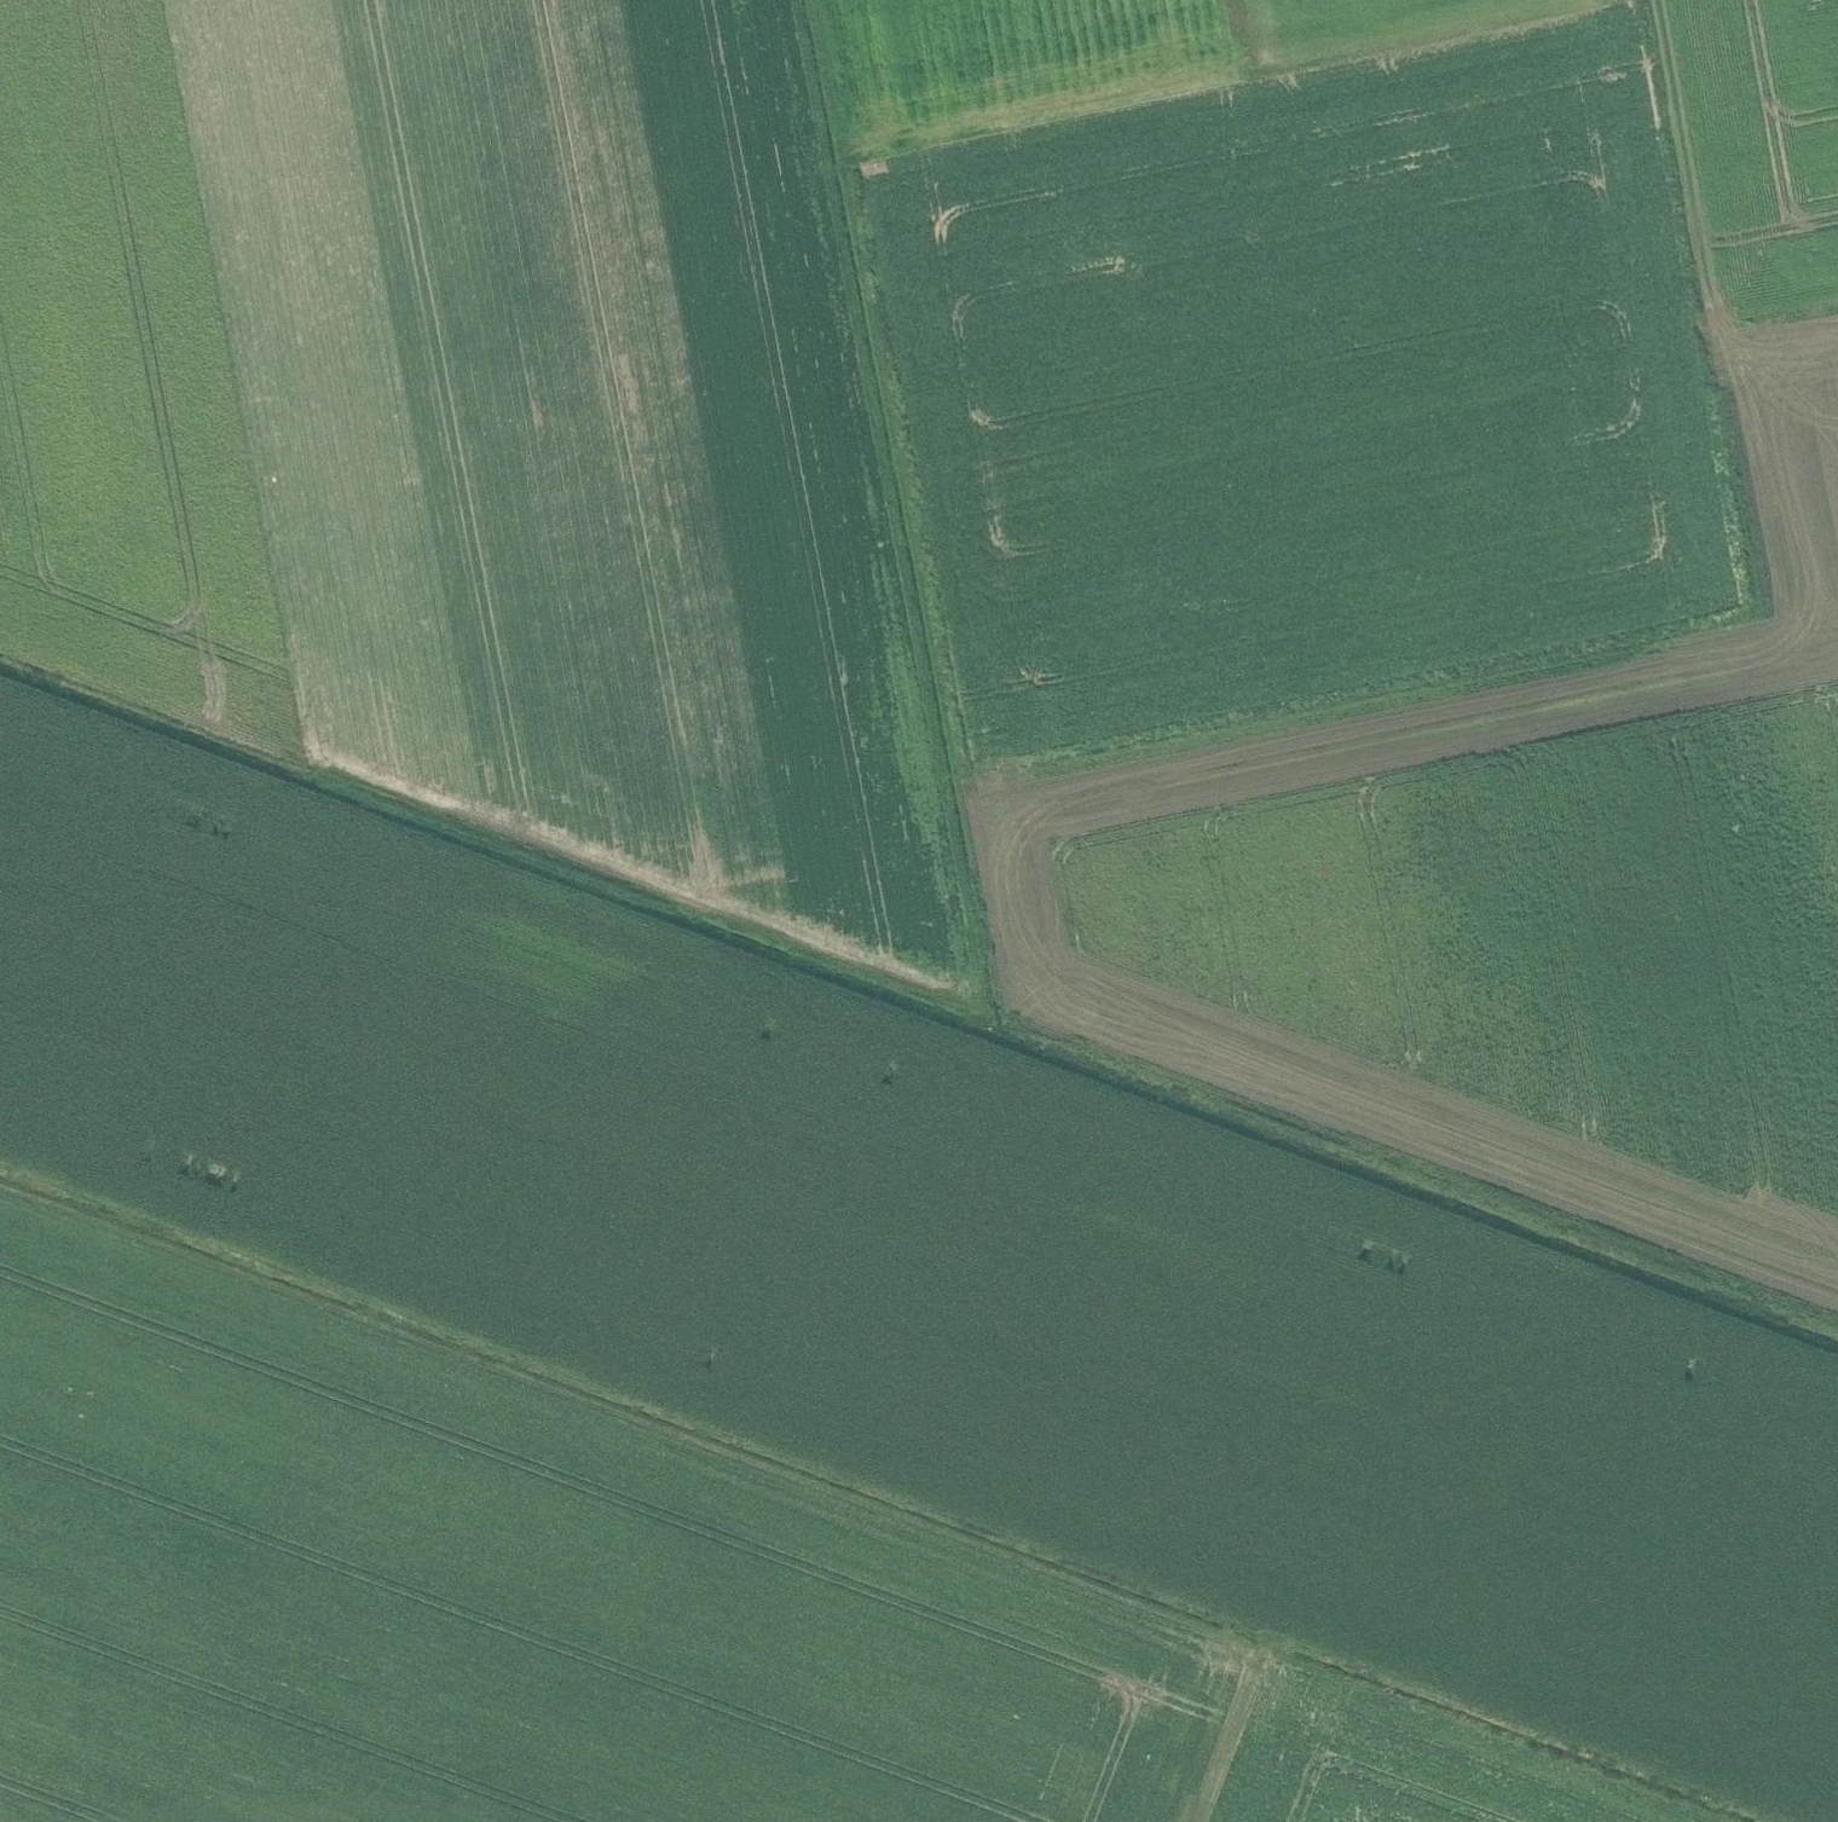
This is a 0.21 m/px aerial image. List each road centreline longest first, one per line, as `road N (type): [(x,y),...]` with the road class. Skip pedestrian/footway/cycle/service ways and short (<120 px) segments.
road 1 (track): [(1709,304),(1653,0)]

